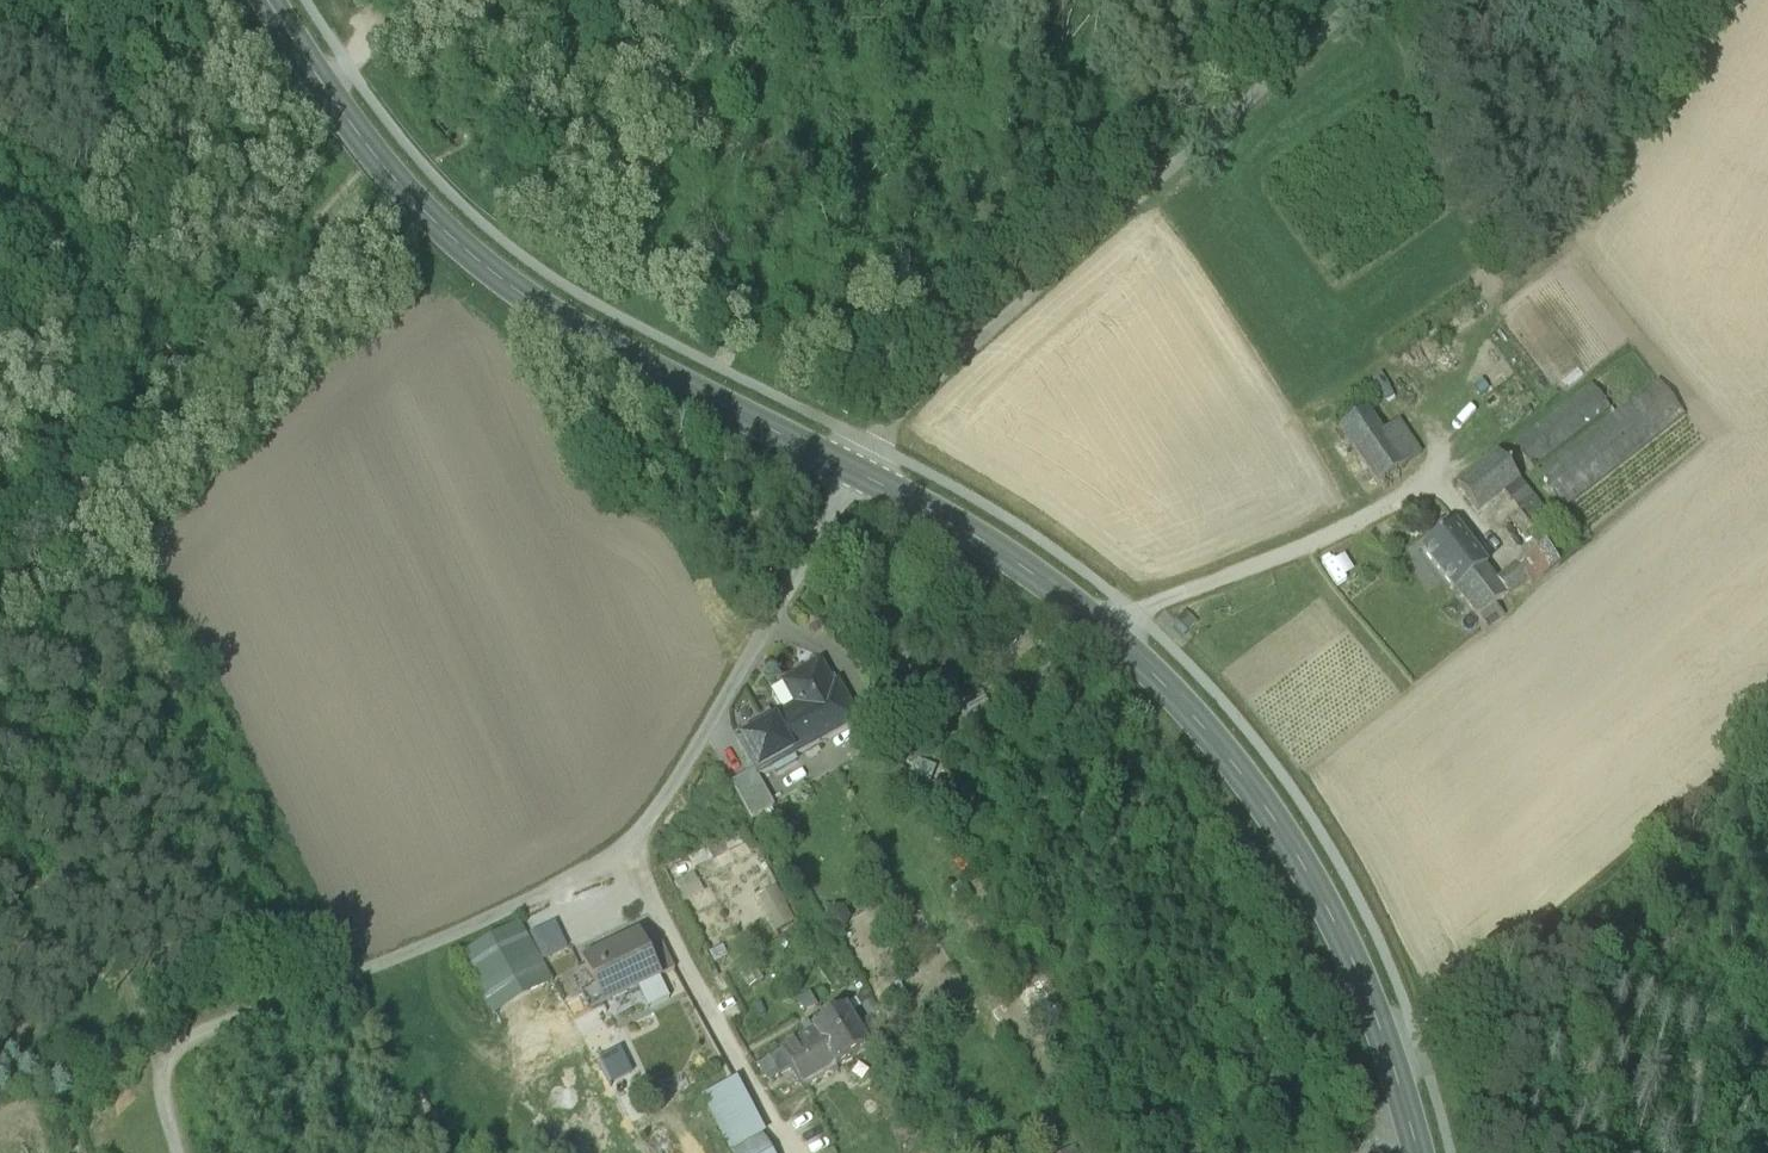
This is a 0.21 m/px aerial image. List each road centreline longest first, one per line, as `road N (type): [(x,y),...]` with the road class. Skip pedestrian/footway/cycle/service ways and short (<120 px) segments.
road 1 (unclassified): [(151,1076),(192,1031),(417,950),(610,851),(672,785),(855,472)]
road 2 (primary): [(855,472),(1019,564),(1110,637),(1252,788),(1358,976),(1416,1152)]
road 3 (primary): [(266,0),(374,157),(447,235),(540,308),(855,472)]
road 4 (unclassified): [(1357,0),(906,402),(855,472)]
road 5 (track): [(1767,745),(1431,1033),(1402,1102)]
road 6 (track): [(0,738),(53,795),(151,1076)]

